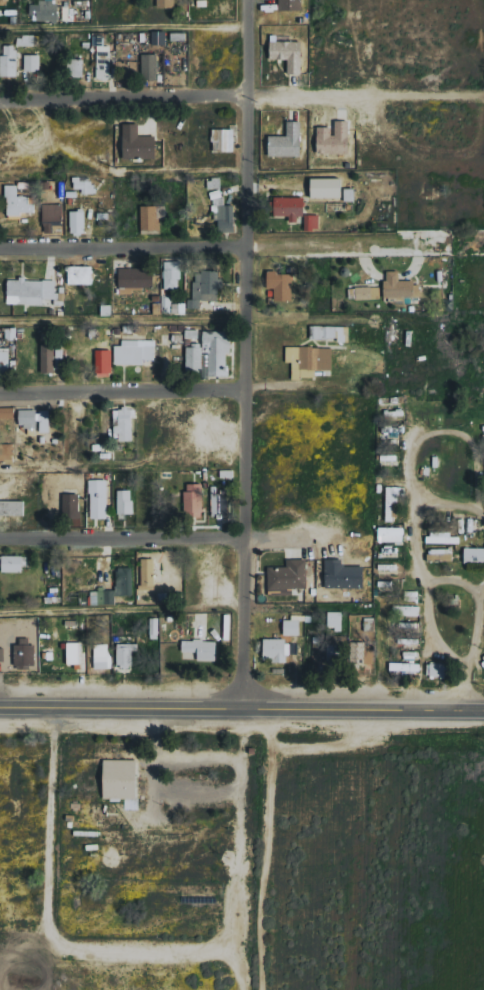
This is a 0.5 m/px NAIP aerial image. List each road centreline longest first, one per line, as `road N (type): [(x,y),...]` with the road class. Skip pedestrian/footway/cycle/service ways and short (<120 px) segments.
road 1 (residential): [(250,97),(247,704)]
road 2 (residential): [(483,245),(0,250)]
road 3 (secondary): [(483,706),(0,702)]
road 4 (residential): [(0,544),(381,539)]
road 5 (residential): [(347,391),(0,395)]
road 6 (residential): [(305,704),(302,617),(312,592),(402,602),(429,655),(435,705)]
road 7 (residential): [(0,100),(250,97)]
road 8 (residential): [(483,94),(250,97)]
road 9 (residential): [(347,391),(483,390)]

